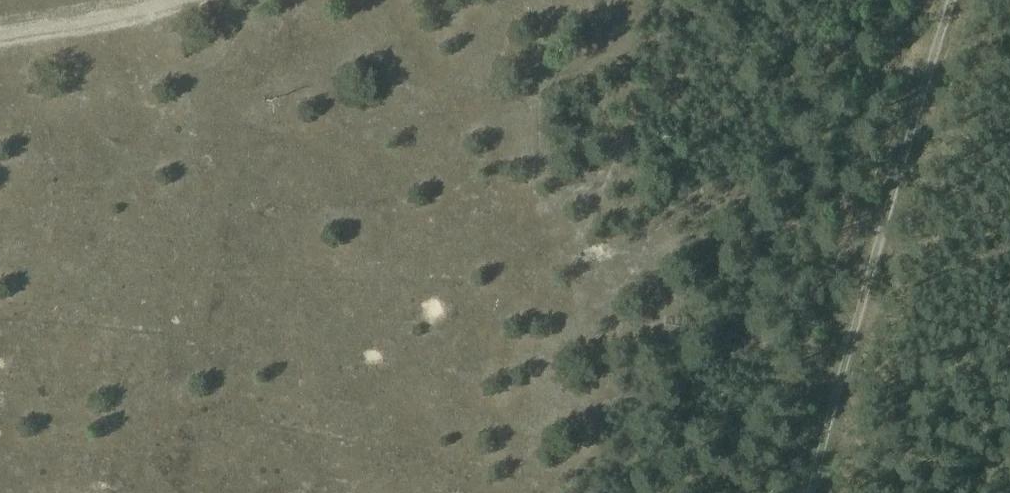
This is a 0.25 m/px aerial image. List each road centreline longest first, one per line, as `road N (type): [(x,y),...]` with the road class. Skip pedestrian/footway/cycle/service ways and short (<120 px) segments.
road 1 (track): [(808,492),(947,0)]
road 2 (track): [(0,26),(121,0)]

